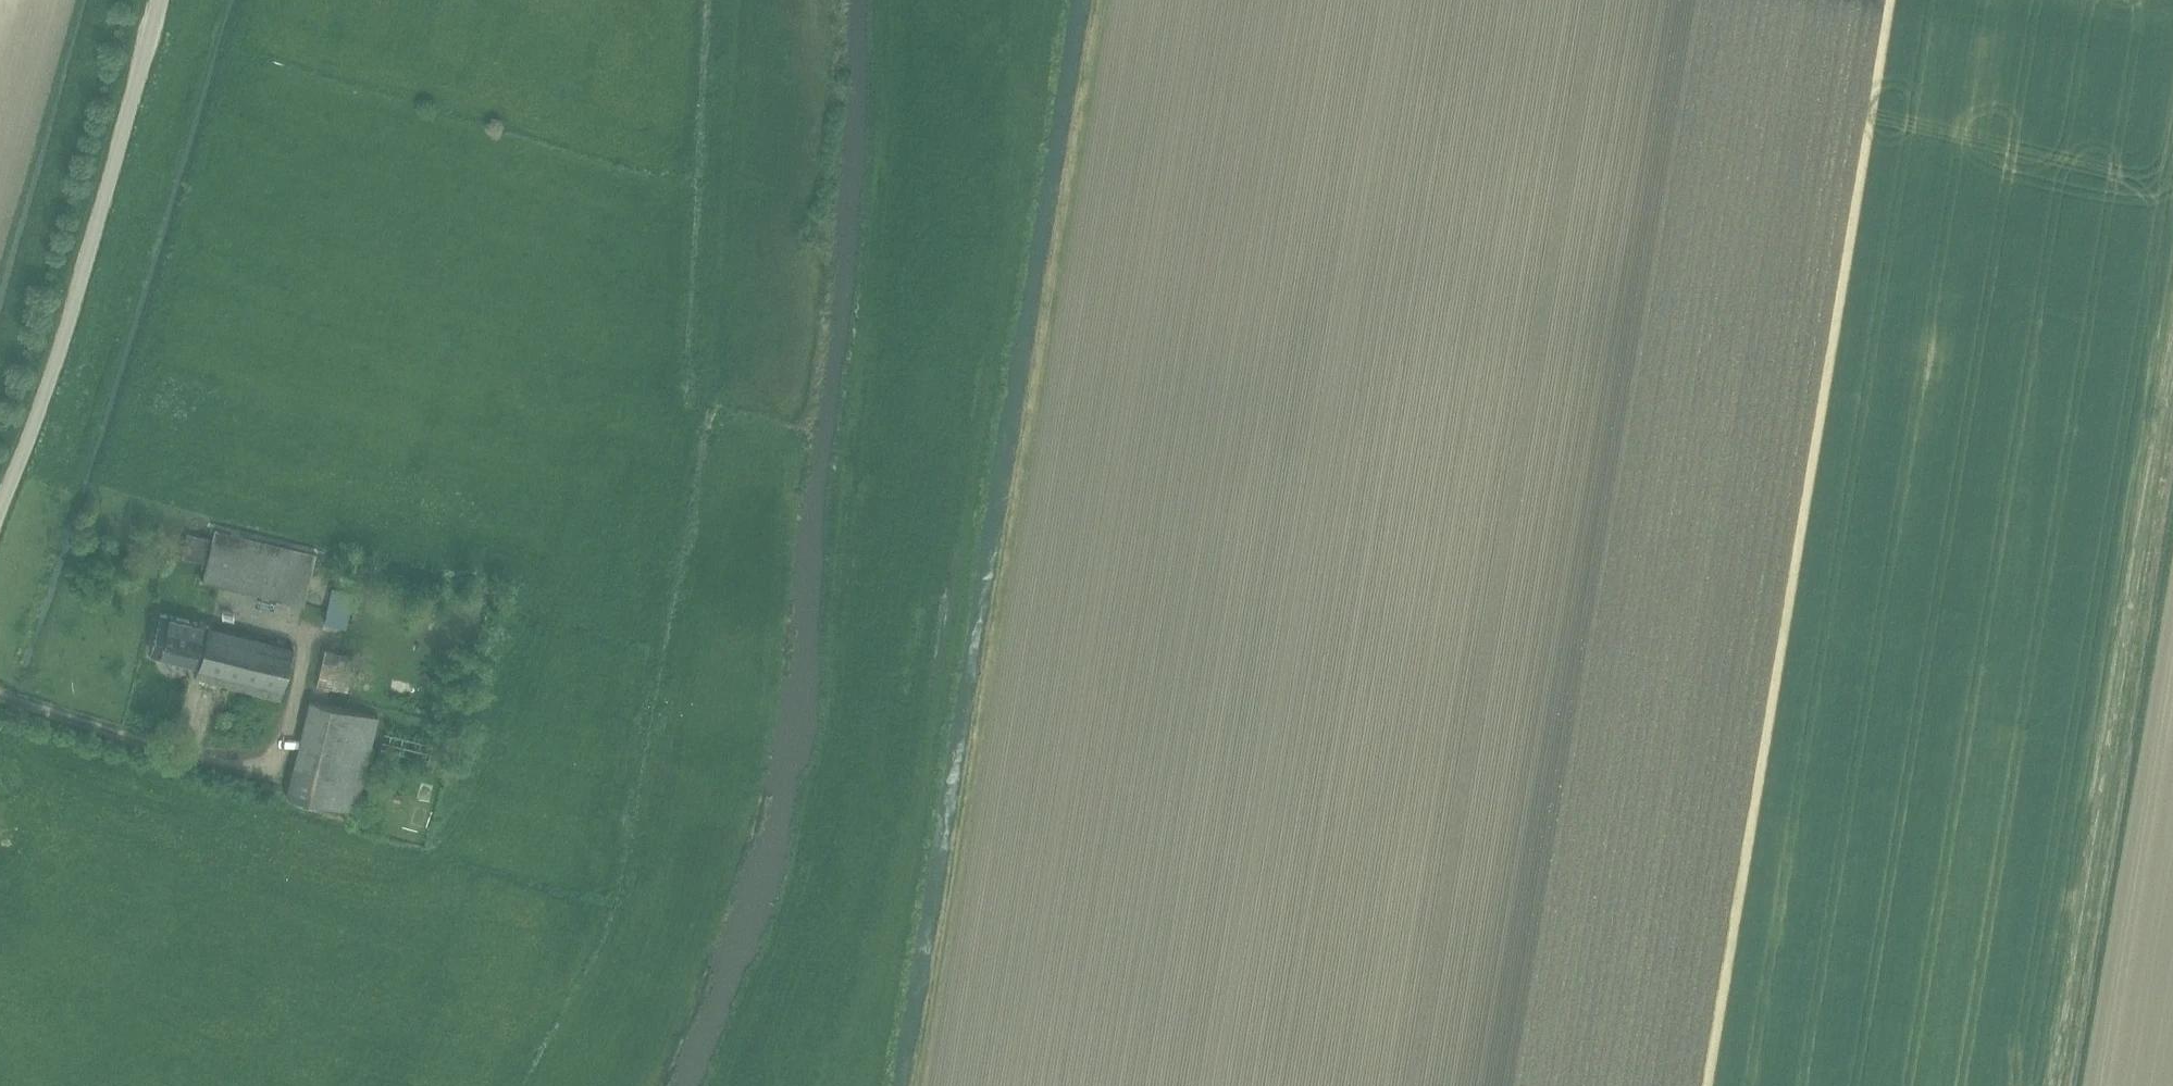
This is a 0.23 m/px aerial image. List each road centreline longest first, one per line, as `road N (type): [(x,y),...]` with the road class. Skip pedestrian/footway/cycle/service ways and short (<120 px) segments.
road 1 (track): [(2062,1085),(2172,433)]
road 2 (unclassified): [(0,510),(70,317),(161,0)]

